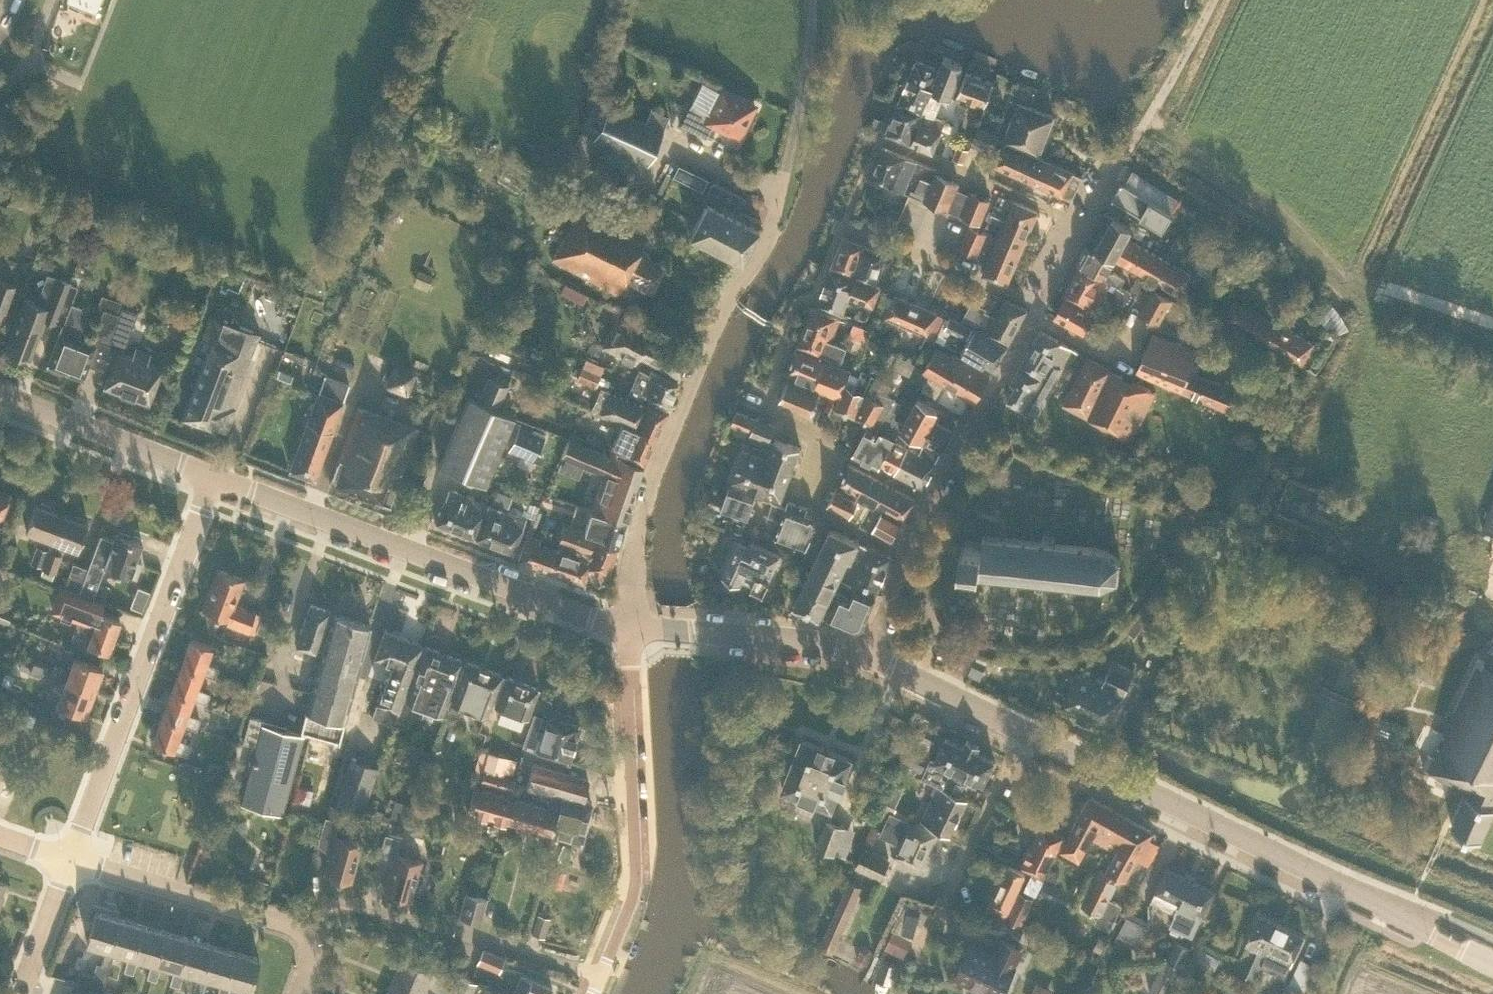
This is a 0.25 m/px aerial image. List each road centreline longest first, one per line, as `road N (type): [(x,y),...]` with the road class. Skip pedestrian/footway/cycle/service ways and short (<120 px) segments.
road 1 (residential): [(630,625),(632,570),(657,466),(721,316),(775,224),(803,97)]
road 2 (secondary): [(1492,964),(1024,731)]
road 3 (secondary): [(214,476),(595,619),(630,625)]
road 4 (residential): [(71,859),(214,476)]
road 5 (unclassified): [(591,993),(638,876),(630,625)]
road 6 (residential): [(301,993),(314,954),(301,927),(71,859)]
road 7 (secondary): [(0,393),(214,476)]
road 8 (residential): [(932,499),(1042,303)]
road 9 (residential): [(1080,225),(882,134)]
road 10 (residential): [(1042,303),(844,226)]
road 11 (secondary): [(869,657),(812,641),(663,628)]
road 12 (residential): [(1024,731),(949,896)]
road 13 (residential): [(908,554),(806,498),(831,441)]
road 14 (secondary): [(1024,731),(869,657)]
road 15 (residential): [(21,993),(71,859)]

